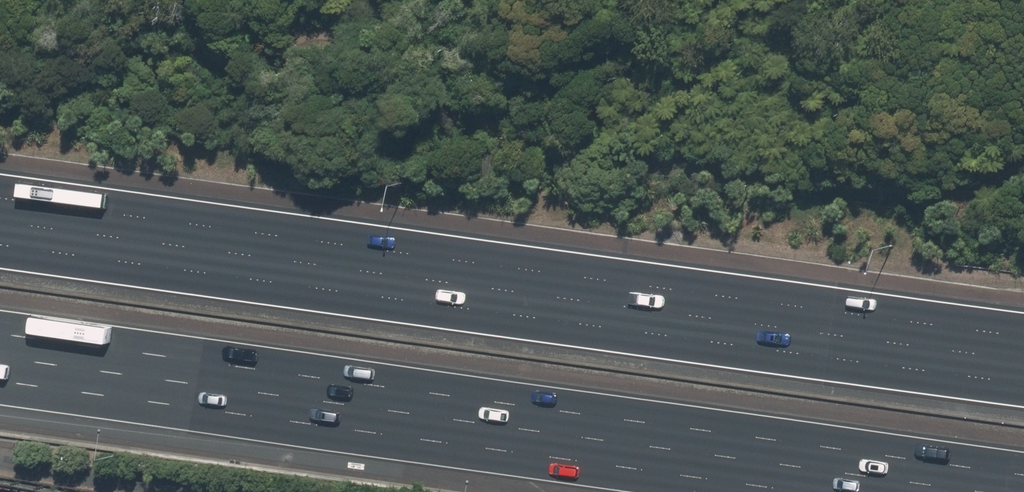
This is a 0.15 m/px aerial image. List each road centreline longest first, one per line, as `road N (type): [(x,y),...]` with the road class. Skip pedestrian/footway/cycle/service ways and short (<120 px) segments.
road 1 (motorway): [(1023,476),(0,335)]
road 2 (motorway): [(0,217),(1023,349)]

